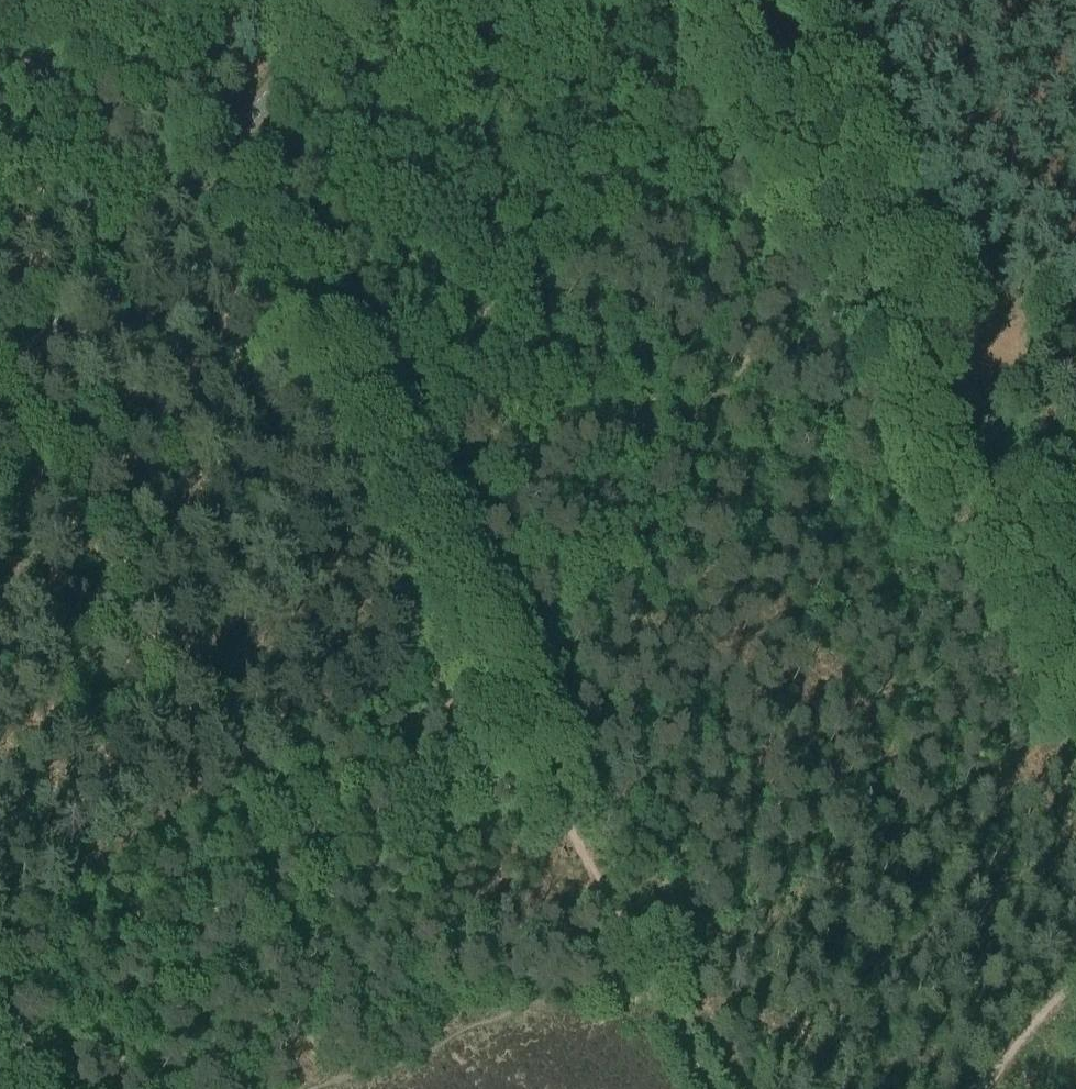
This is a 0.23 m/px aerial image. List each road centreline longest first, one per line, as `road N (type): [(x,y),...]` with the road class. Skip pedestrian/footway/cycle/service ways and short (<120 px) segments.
road 1 (track): [(701,1088),(214,159)]
road 2 (track): [(0,935),(470,641)]
road 3 (unclassified): [(0,384),(352,0)]
road 4 (track): [(928,399),(723,0)]
road 5 (track): [(1075,670),(928,399)]
road 6 (track): [(928,399),(943,403),(1075,354)]
road 7 (track): [(1075,982),(986,1088)]

